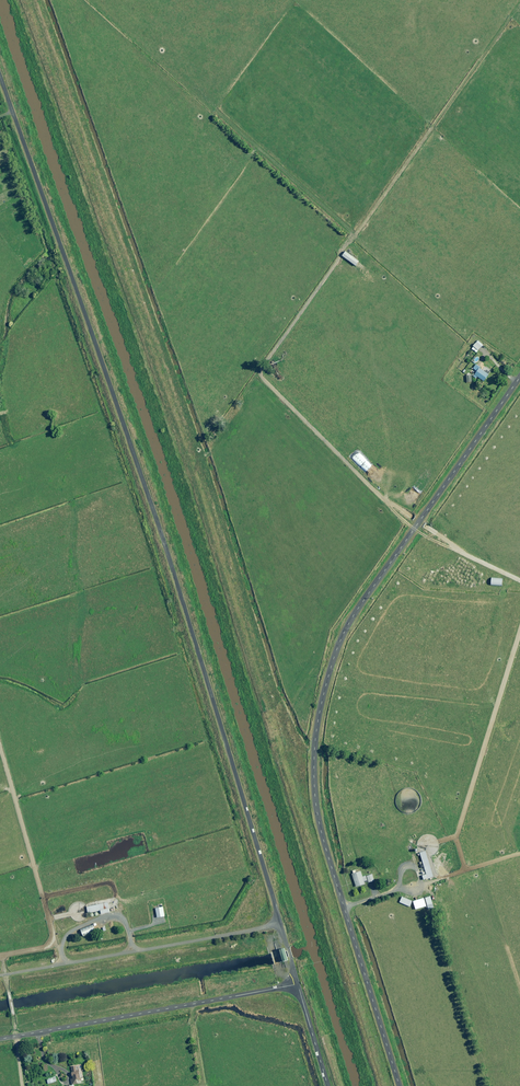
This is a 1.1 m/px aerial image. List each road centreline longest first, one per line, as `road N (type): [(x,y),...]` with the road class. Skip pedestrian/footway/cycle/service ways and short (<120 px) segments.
road 1 (unclassified): [(0,84),(280,924)]
road 2 (unclassified): [(397,1085),(316,808),(317,724),(351,618),(519,376)]
road 3 (unclassified): [(298,985),(0,1038)]
road 4 (unclassified): [(280,924),(0,976)]

